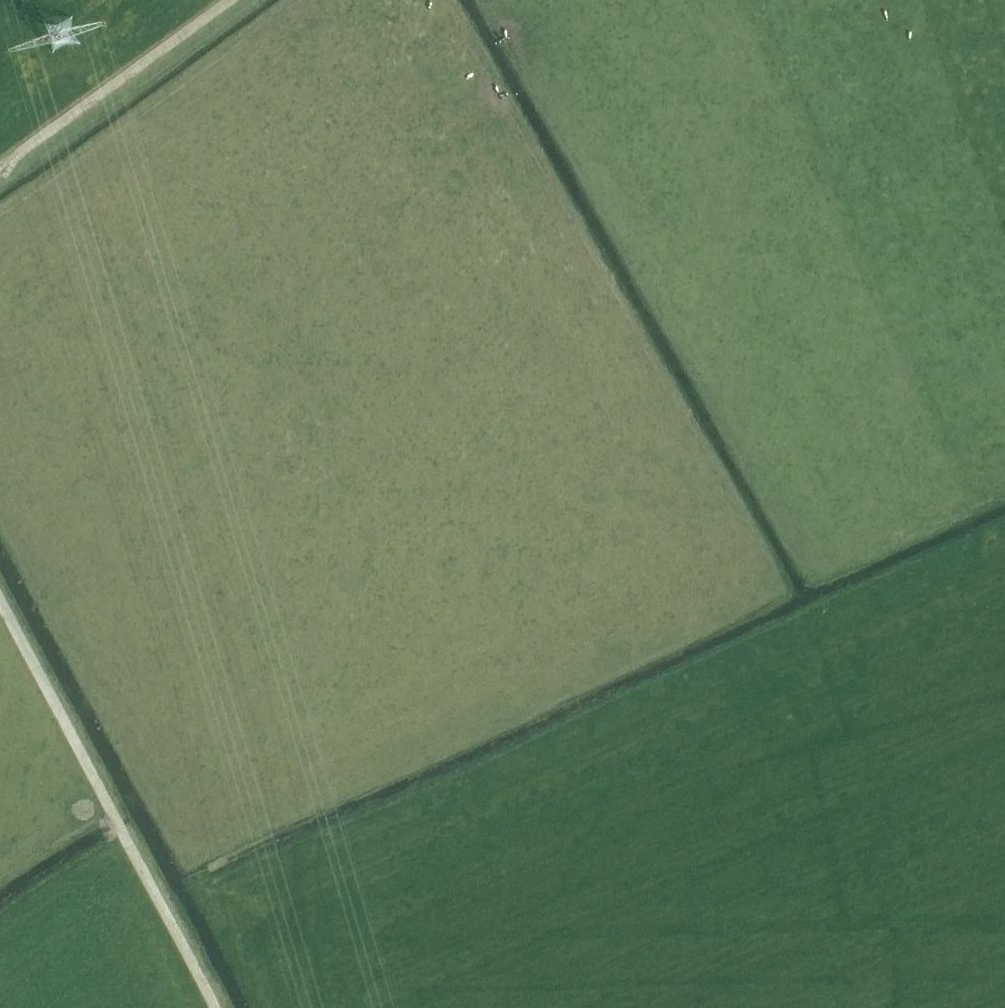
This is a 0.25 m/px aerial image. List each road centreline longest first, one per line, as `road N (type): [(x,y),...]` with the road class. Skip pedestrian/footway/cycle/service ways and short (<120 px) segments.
road 1 (track): [(214,1007),(0,600)]
road 2 (track): [(0,168),(230,0)]

